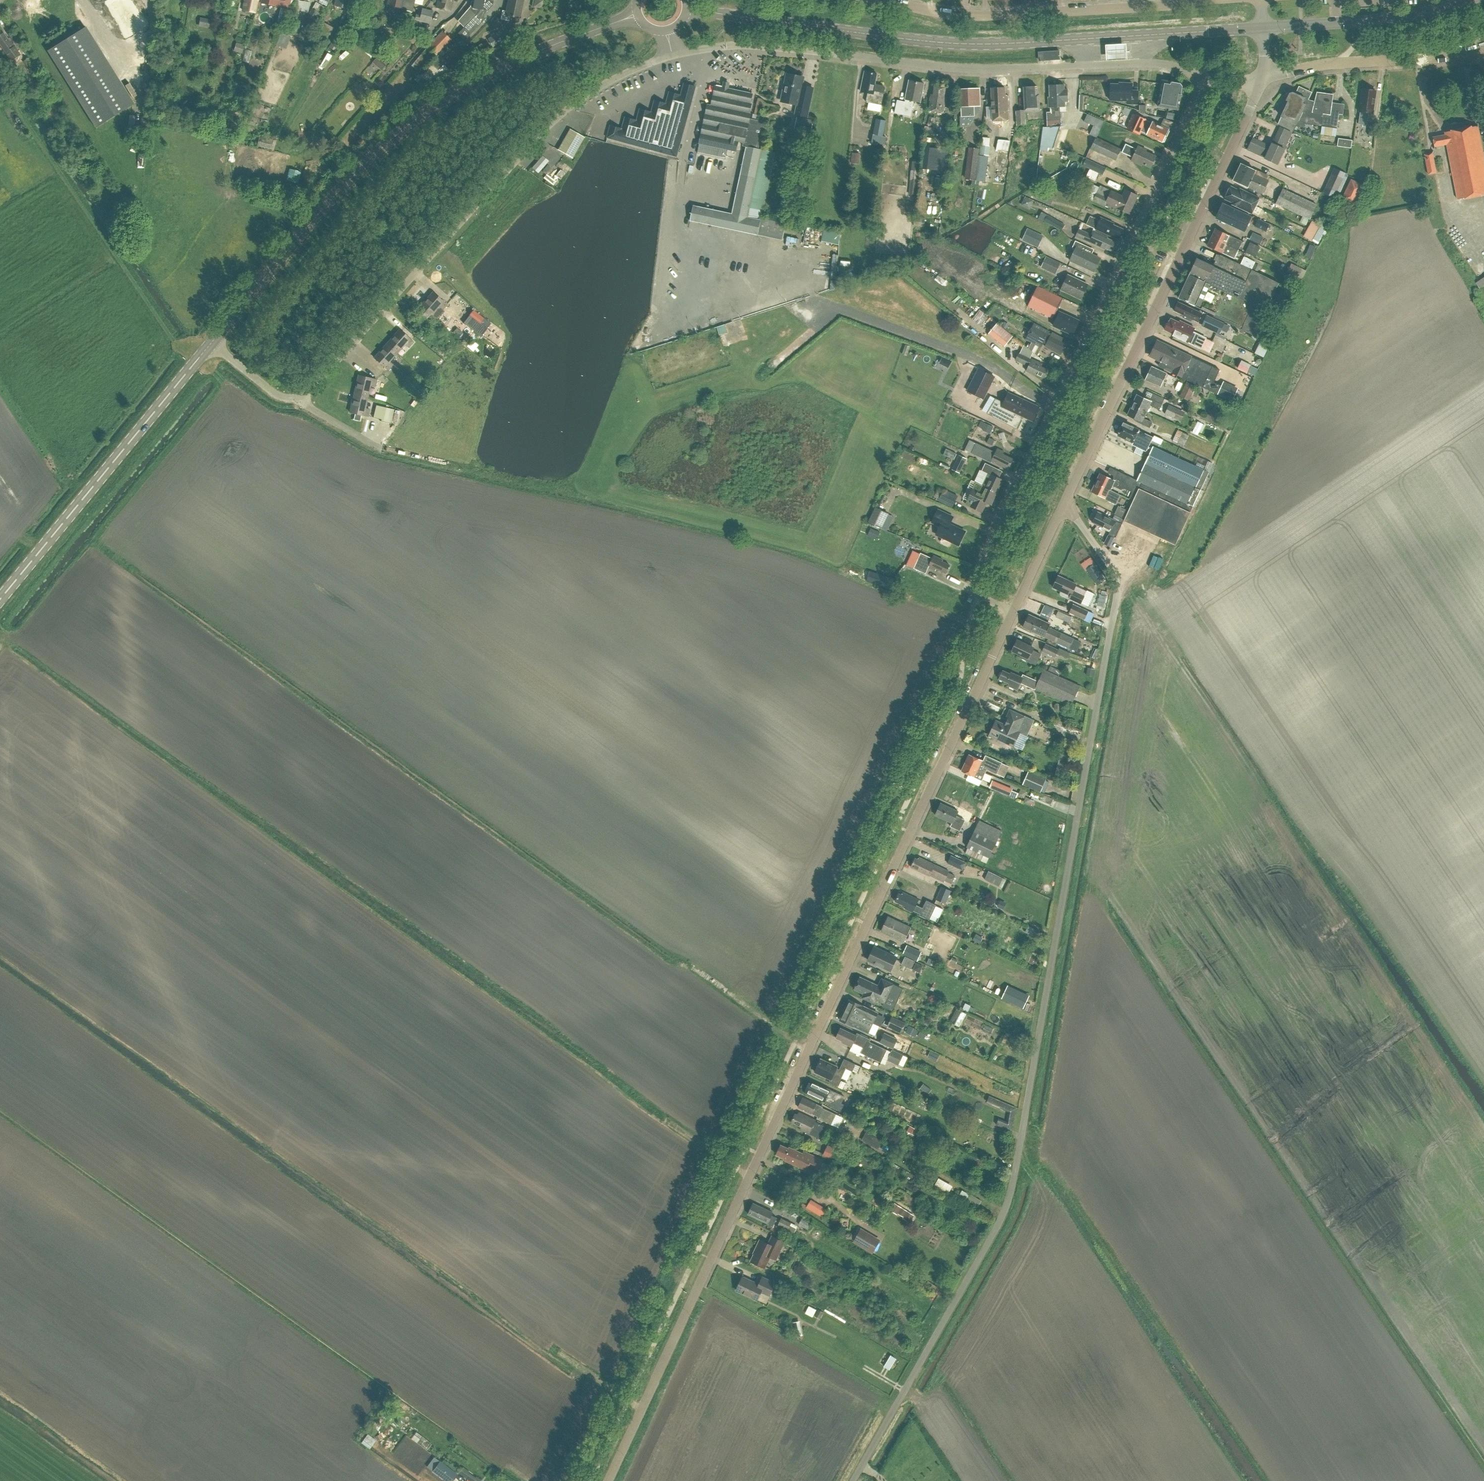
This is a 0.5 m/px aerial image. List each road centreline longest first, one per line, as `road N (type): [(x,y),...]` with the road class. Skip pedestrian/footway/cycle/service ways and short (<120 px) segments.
road 1 (unclassified): [(852,1480),(1012,1189),(1116,583),(1063,503)]
road 2 (unclassified): [(607,1480),(1012,612)]
road 3 (residential): [(1012,612),(980,595),(975,574),(1202,88)]
road 4 (secondary): [(686,7),(951,42),(1262,28)]
road 5 (secondary): [(210,344),(337,191),(408,124),(479,77),(637,13)]
road 6 (residential): [(676,53),(736,45),(988,69),(1153,62),(1197,73),(1202,88)]
road 7 (residential): [(302,401),(551,123),(603,84),(676,53)]
road 8 (unclassified): [(1063,503),(1265,74)]
road 9 (secondary): [(0,599),(210,344)]
road 10 (residential): [(1202,0),(990,17),(884,0)]
road 11 (secondary): [(1262,28),(1410,16),(1464,0)]
road 12 (residential): [(461,466),(376,447),(302,401)]
road 13 (unclassified): [(1012,612),(1063,503)]

